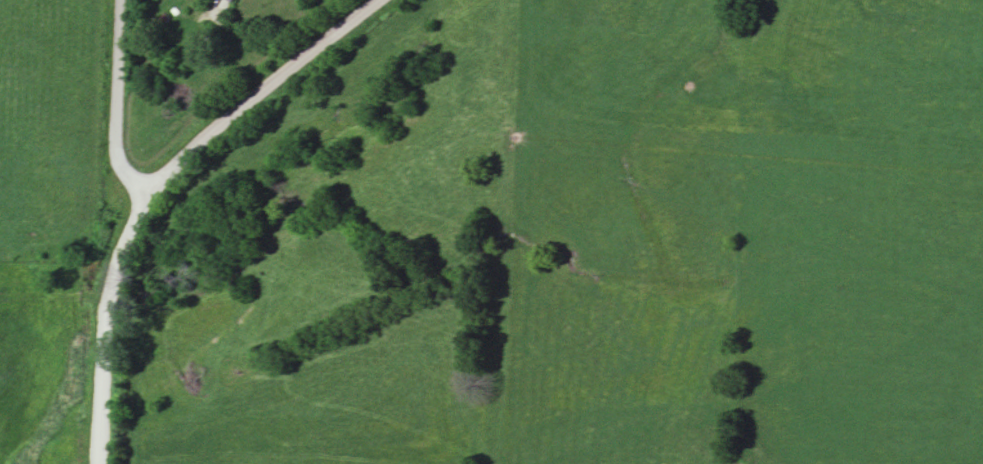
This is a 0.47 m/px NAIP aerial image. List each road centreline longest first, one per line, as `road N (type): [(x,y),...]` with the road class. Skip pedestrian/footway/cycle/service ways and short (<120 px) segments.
road 1 (residential): [(152,195),(217,127),(378,0)]
road 2 (residential): [(101,463),(110,282),(152,195)]
road 3 (residential): [(152,195),(112,160),(116,0)]

